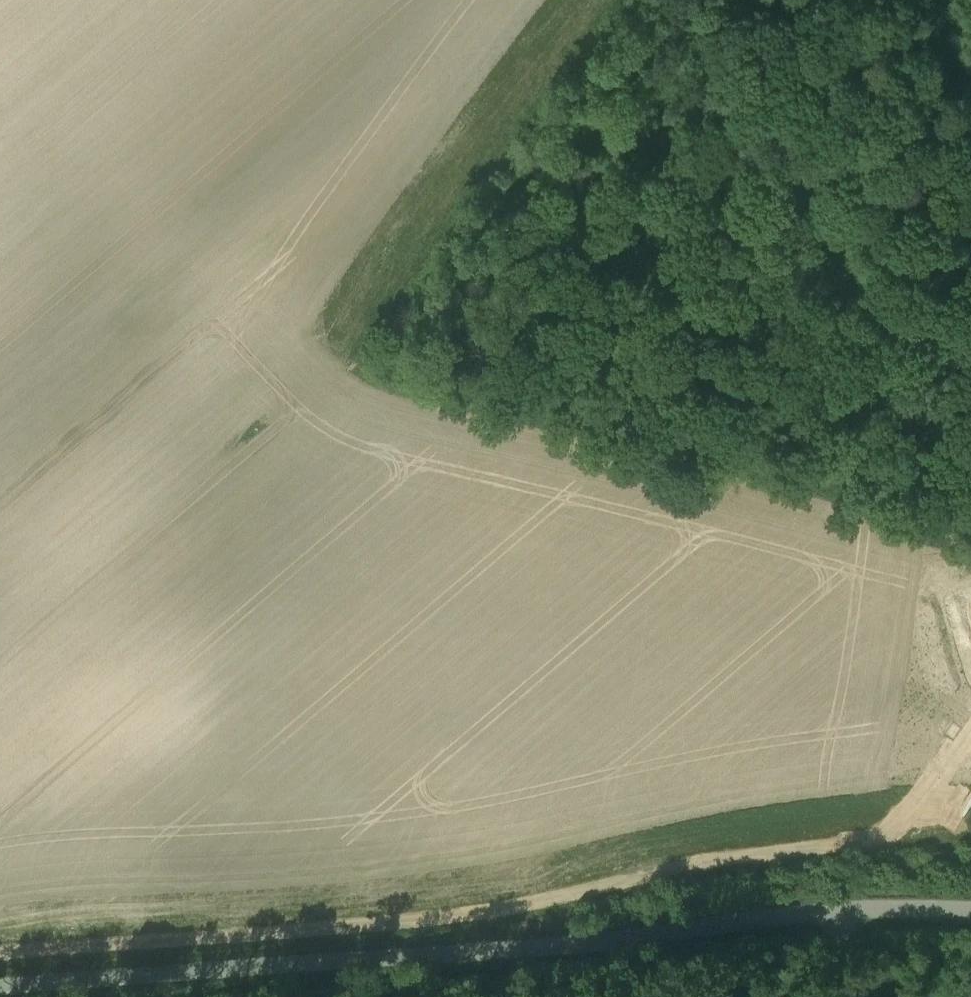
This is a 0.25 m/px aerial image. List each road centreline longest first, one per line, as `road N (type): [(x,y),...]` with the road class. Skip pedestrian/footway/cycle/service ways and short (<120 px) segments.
road 1 (unclassified): [(0,984),(450,951),(804,911),(970,907)]
road 2 (track): [(846,908),(852,991),(970,984)]

